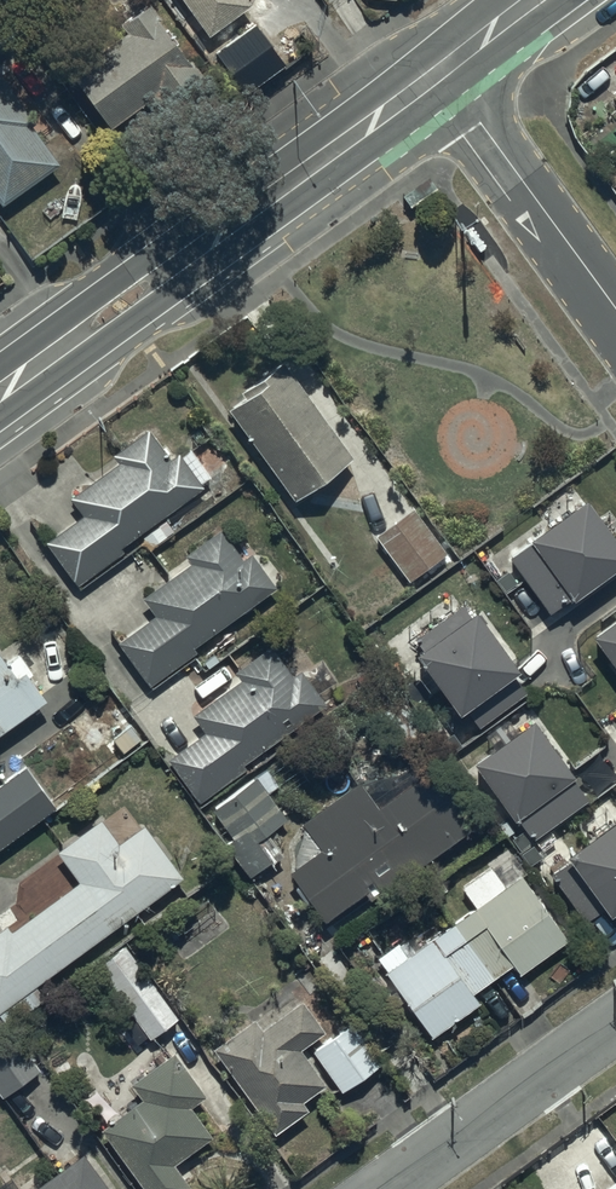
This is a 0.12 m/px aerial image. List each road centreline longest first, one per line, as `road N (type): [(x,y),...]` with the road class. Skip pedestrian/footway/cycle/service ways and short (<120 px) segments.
road 1 (secondary): [(441,70),(0,391)]
road 2 (tertiary): [(441,70),(615,313)]
road 3 (residential): [(390,1188),(615,1025)]

